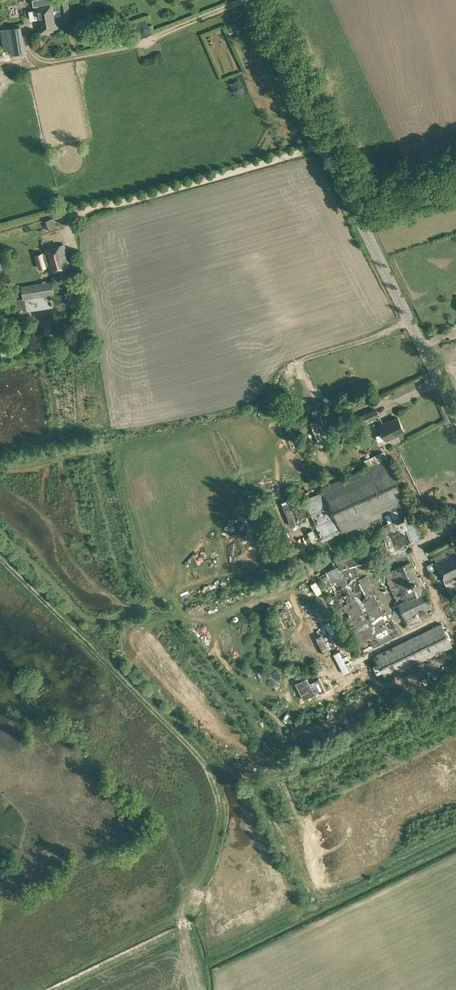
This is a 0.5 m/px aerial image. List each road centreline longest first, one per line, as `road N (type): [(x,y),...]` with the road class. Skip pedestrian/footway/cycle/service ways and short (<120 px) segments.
road 1 (tertiary): [(455,417),(249,0)]

